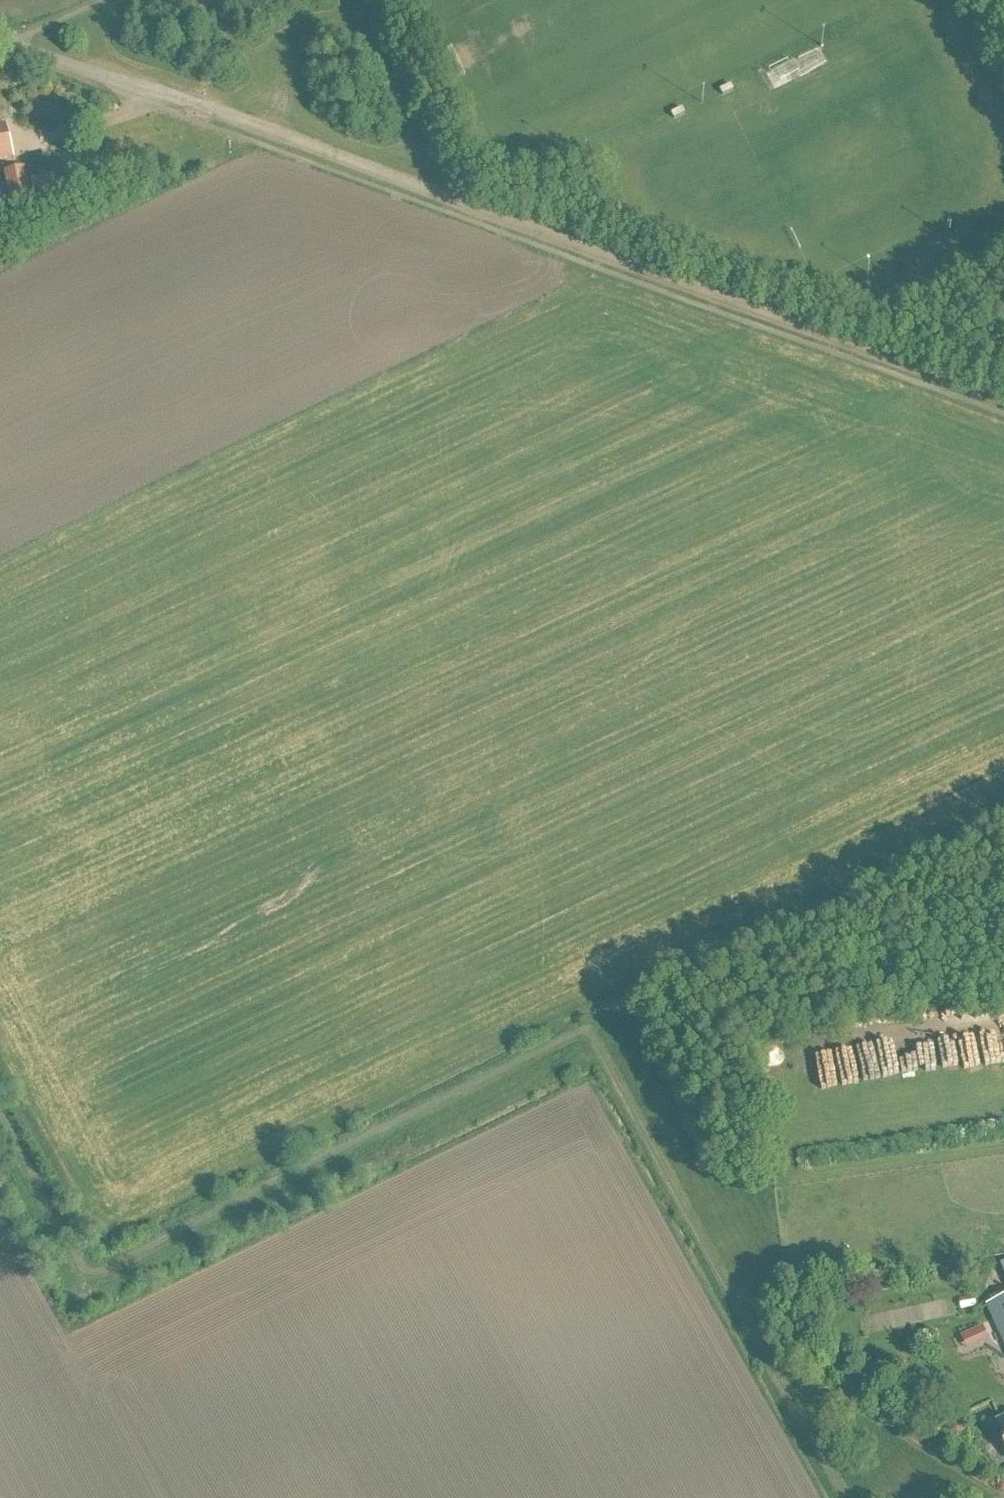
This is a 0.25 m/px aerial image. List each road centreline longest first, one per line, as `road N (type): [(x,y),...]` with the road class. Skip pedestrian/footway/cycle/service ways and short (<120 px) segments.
road 1 (track): [(1003,400),(183,102)]
road 2 (residential): [(183,102),(0,40)]

